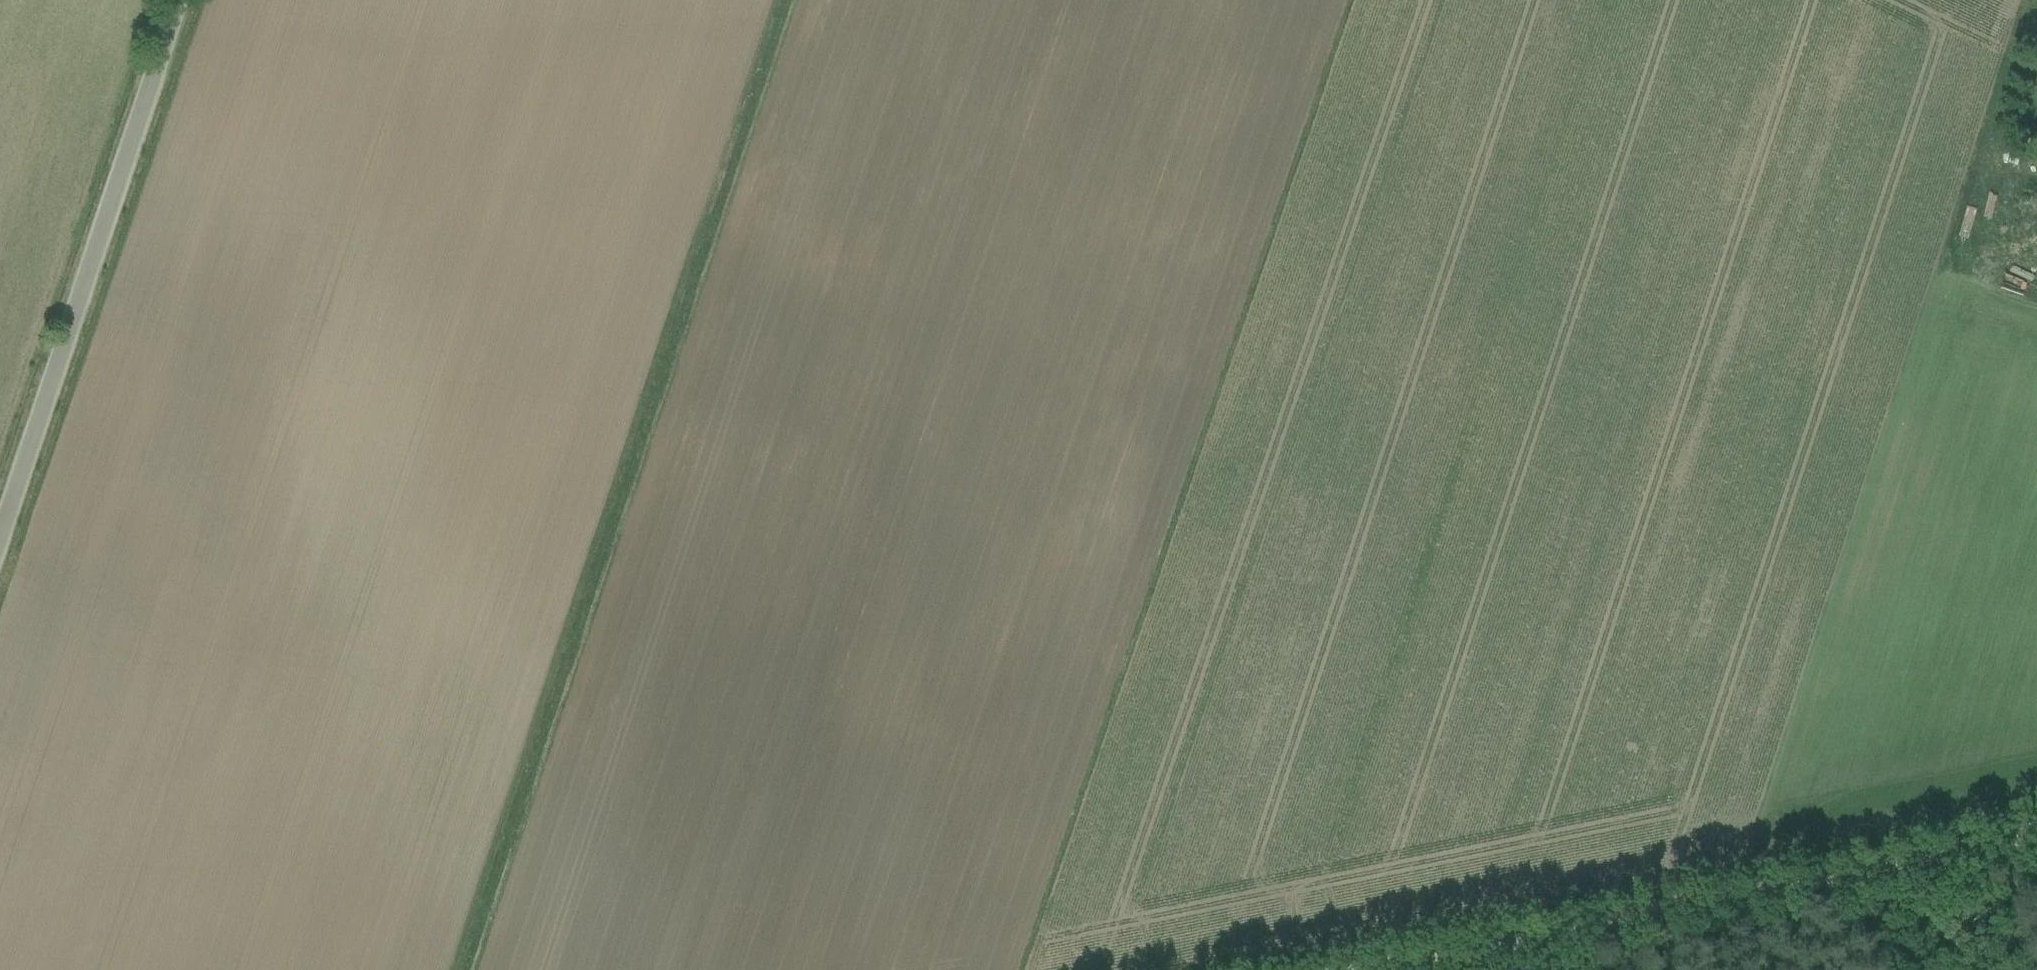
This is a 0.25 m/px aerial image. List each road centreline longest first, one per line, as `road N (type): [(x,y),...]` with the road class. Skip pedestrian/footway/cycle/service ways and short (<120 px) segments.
road 1 (track): [(1359,969),(1816,873),(2036,837)]
road 2 (unclassified): [(0,568),(188,0)]

